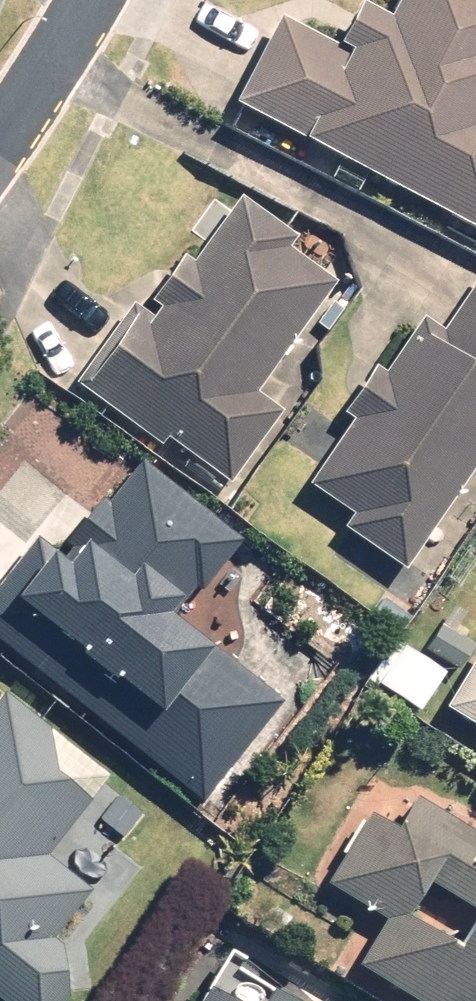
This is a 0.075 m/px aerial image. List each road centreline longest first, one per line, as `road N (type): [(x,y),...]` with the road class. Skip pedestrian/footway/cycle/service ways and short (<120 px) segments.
road 1 (residential): [(88,0),(0,149)]

